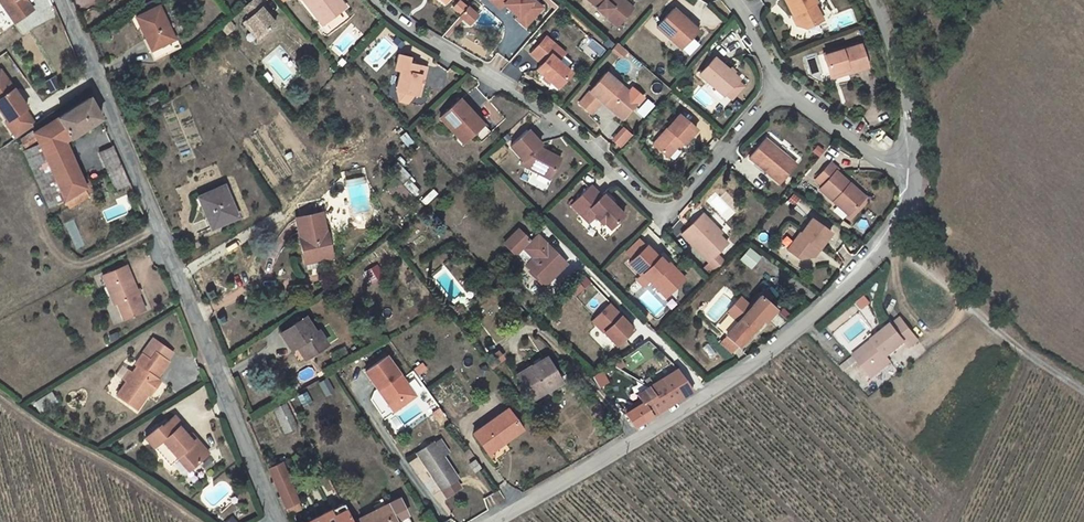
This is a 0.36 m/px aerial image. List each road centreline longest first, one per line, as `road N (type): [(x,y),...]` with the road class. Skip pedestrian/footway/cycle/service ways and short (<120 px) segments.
road 1 (unclassified): [(276,521),(65,0)]
road 2 (unclassified): [(496,521),(769,351),(887,245),(907,213),(915,176)]
road 3 (residential): [(369,0),(414,38),(524,102),(651,210),(680,200),(781,91)]
road 4 (track): [(1083,390),(887,245)]
road 5 (unclassified): [(915,176),(916,120),(876,0)]
road 6 (residential): [(781,91),(885,165),(915,176)]

